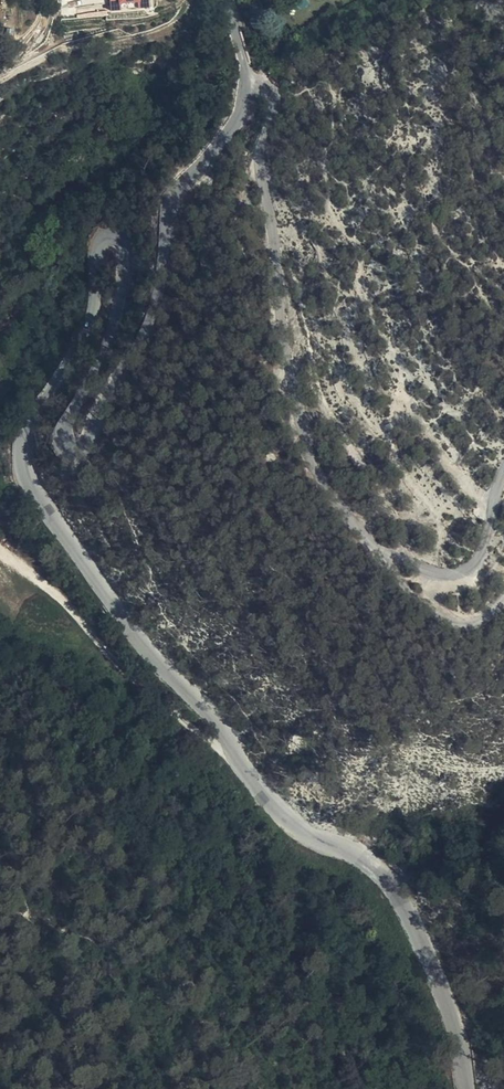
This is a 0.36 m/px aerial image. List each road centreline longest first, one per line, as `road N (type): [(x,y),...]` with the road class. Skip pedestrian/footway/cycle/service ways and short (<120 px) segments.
road 1 (tertiary): [(466,1088),(451,1016),(392,881),(351,851),(302,834),(253,781),(112,610),(28,482),(21,453),(39,400),(86,337),(103,237),(125,240),(129,291),(61,439),(71,455),(88,447),(155,307),(174,191),(240,114),(248,84)]
road 2 (residential): [(248,84),(261,84),(273,96),(262,155),(281,330),(313,474),(371,550)]
road 3 (residential): [(371,550),(443,579),(467,573),(481,557),(503,492)]
road 4 (residential): [(371,550),(431,612),(486,622),(503,601)]

